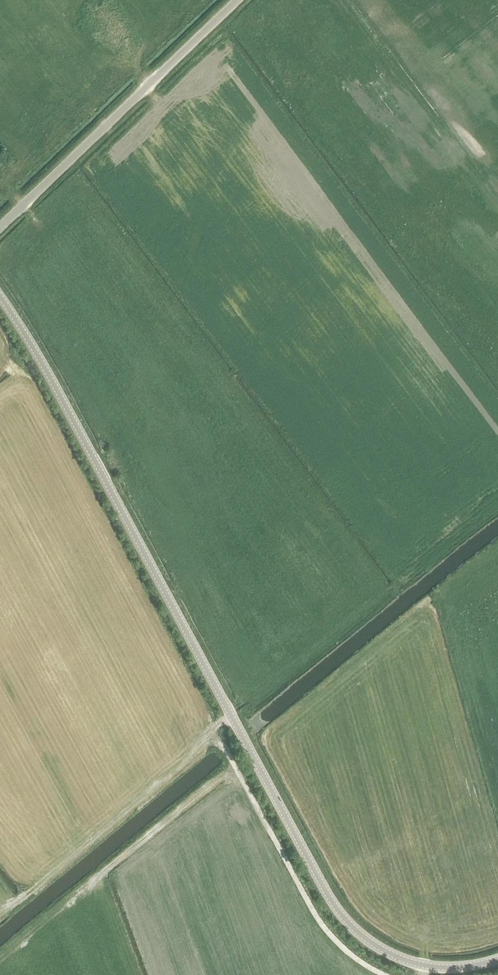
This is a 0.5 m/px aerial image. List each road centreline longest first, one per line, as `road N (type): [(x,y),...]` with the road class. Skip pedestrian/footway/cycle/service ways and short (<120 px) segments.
road 1 (tertiary): [(497,959),(449,967),(407,960),(340,914),(0,296)]
road 2 (unclassified): [(0,226),(237,0)]
road 3 (track): [(231,715),(21,898)]
road 4 (track): [(237,769),(104,872)]

